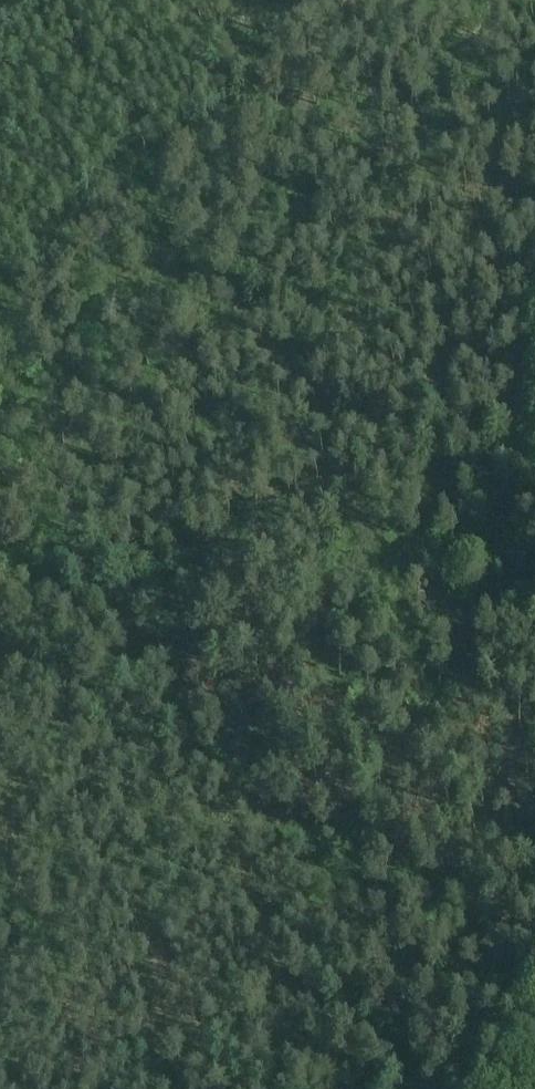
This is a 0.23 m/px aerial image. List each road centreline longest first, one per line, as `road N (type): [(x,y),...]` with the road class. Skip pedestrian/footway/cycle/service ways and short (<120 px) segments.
road 1 (track): [(0,528),(34,620),(25,640),(0,650)]

